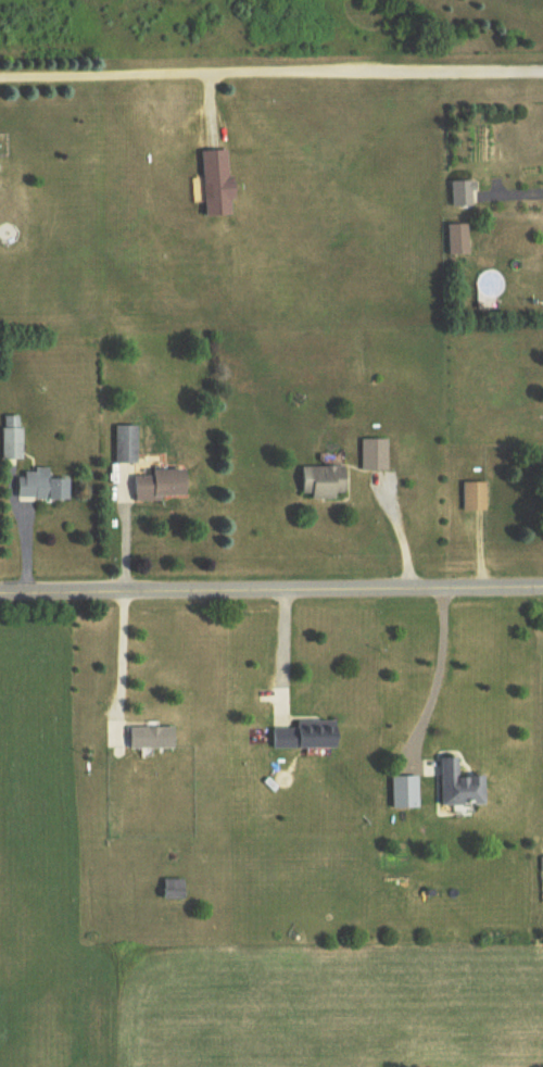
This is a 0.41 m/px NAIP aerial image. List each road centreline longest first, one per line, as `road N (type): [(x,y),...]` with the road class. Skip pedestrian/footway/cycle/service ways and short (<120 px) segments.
road 1 (residential): [(542,72),(0,80)]
road 2 (residential): [(0,594),(542,589)]

